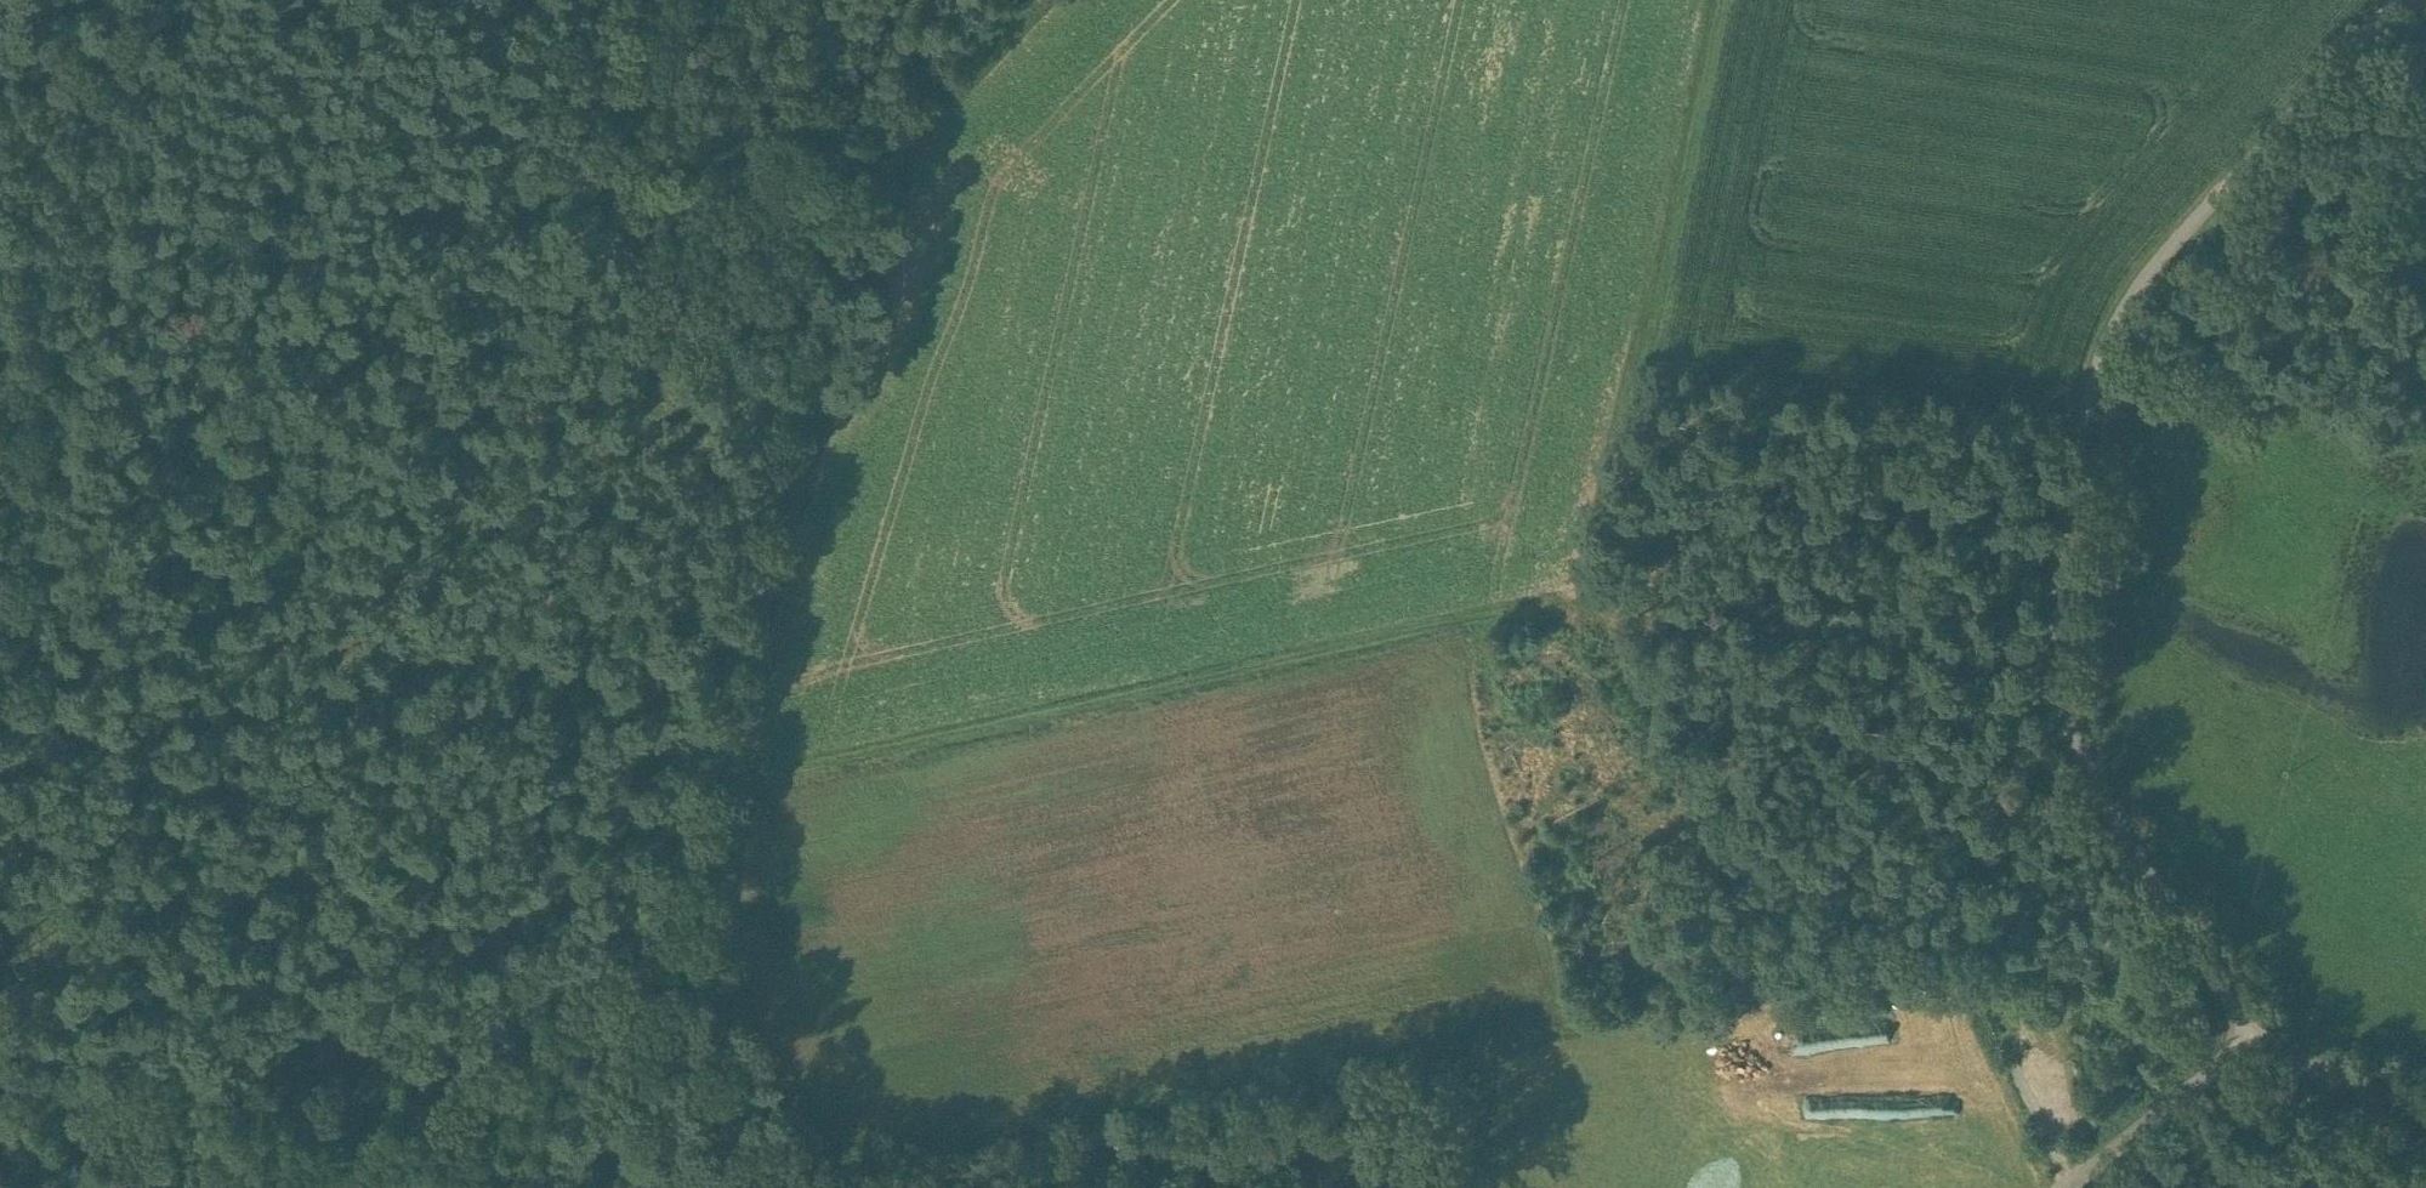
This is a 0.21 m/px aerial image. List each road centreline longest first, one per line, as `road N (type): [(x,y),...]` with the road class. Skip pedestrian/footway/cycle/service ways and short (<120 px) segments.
road 1 (track): [(697,800),(1385,640),(1568,610),(1589,591),(1713,0)]
road 2 (unclassified): [(2256,1035),(2119,824),(2062,719),(2055,614),(2080,432),(2120,317),(2153,261),(2382,0)]
road 3 (unclassified): [(2067,1187),(2256,1035)]
road 4 (unclassified): [(2425,1108),(2256,1035)]

